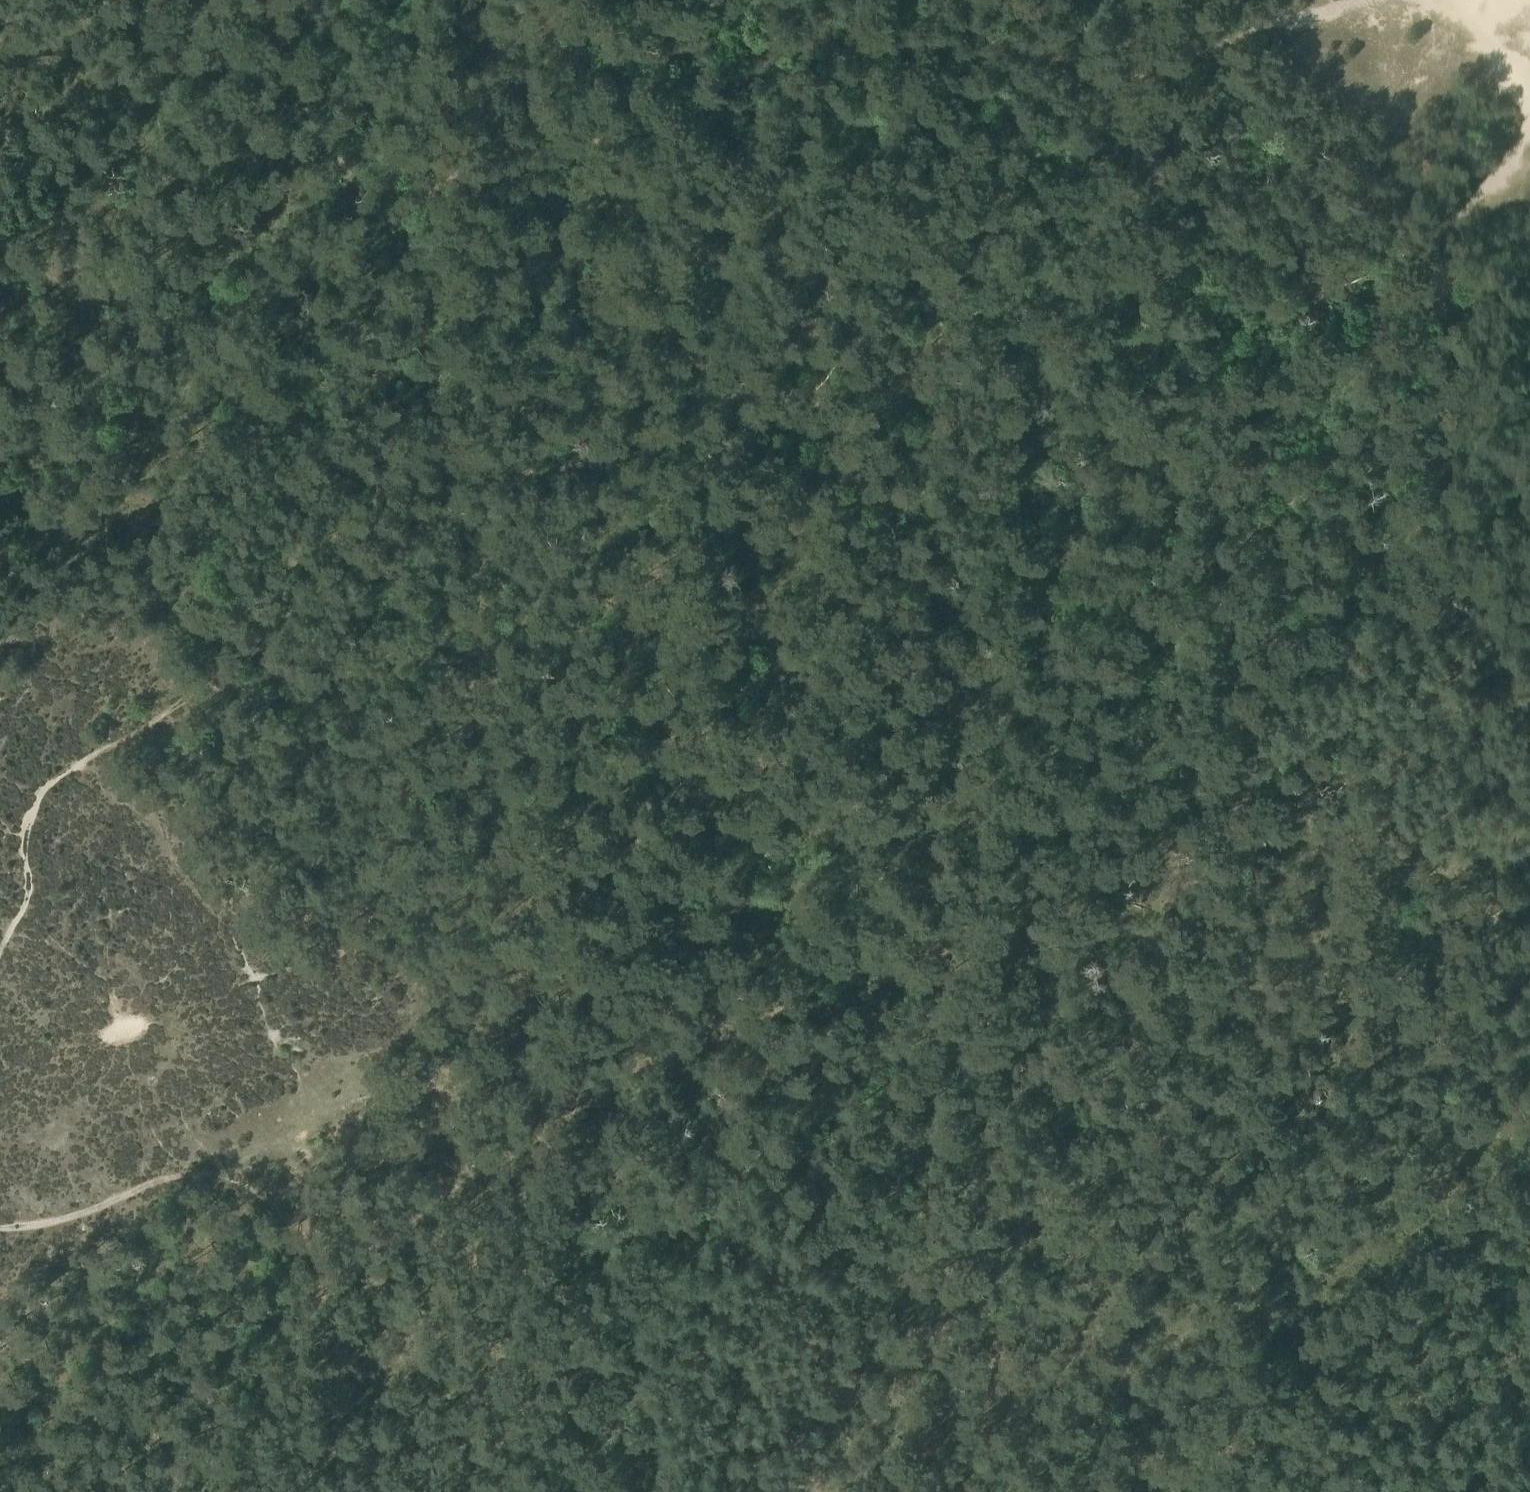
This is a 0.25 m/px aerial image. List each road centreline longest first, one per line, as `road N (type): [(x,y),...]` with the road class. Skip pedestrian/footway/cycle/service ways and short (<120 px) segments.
road 1 (track): [(0,1226),(138,1197),(188,1176),(229,1179),(275,1206),(329,1269)]
road 2 (track): [(329,1269),(260,1375),(229,1491)]

